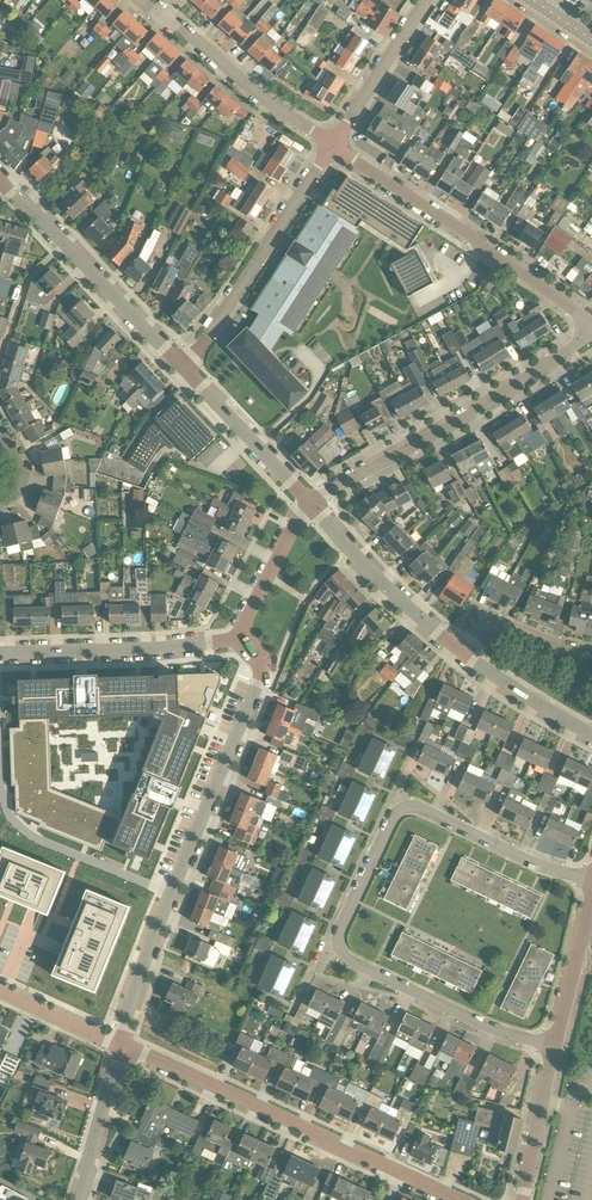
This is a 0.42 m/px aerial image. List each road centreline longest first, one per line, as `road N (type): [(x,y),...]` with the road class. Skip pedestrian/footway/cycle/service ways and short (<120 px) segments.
road 1 (residential): [(553,1045),(470,1019),(344,956),(339,932),(383,831),(402,808),(591,881)]
road 2 (residential): [(459,1199),(123,1047)]
road 3 (unclassified): [(310,503),(591,336)]
road 4 (residential): [(591,321),(332,149)]
road 5 (residential): [(186,369),(332,149)]
road 6 (residential): [(186,369),(5,187)]
road 7 (residential): [(240,640),(0,655)]
road 8 (residential): [(332,149),(148,0)]
road 9 (residential): [(173,892),(28,836),(5,798),(0,767)]
road 10 (residential): [(173,892),(259,683)]
road 11 (residential): [(459,652),(388,591),(310,503)]
road 12 (residential): [(310,503),(186,369)]
road 13 (residential): [(332,149),(427,0)]
road 14 (residential): [(123,1047),(173,892)]
road 15 (unclassified): [(78,1199),(123,1047)]
road 16 (unclassified): [(522,1199),(553,1045)]
road 17 (residential): [(591,735),(459,652)]
road 18 (unclassified): [(553,1045),(591,894)]
road 19 (unclassified): [(240,640),(310,503)]
road 20 (residential): [(591,654),(494,626),(473,633),(459,652)]
road 21 (residential): [(0,990),(123,1047)]

